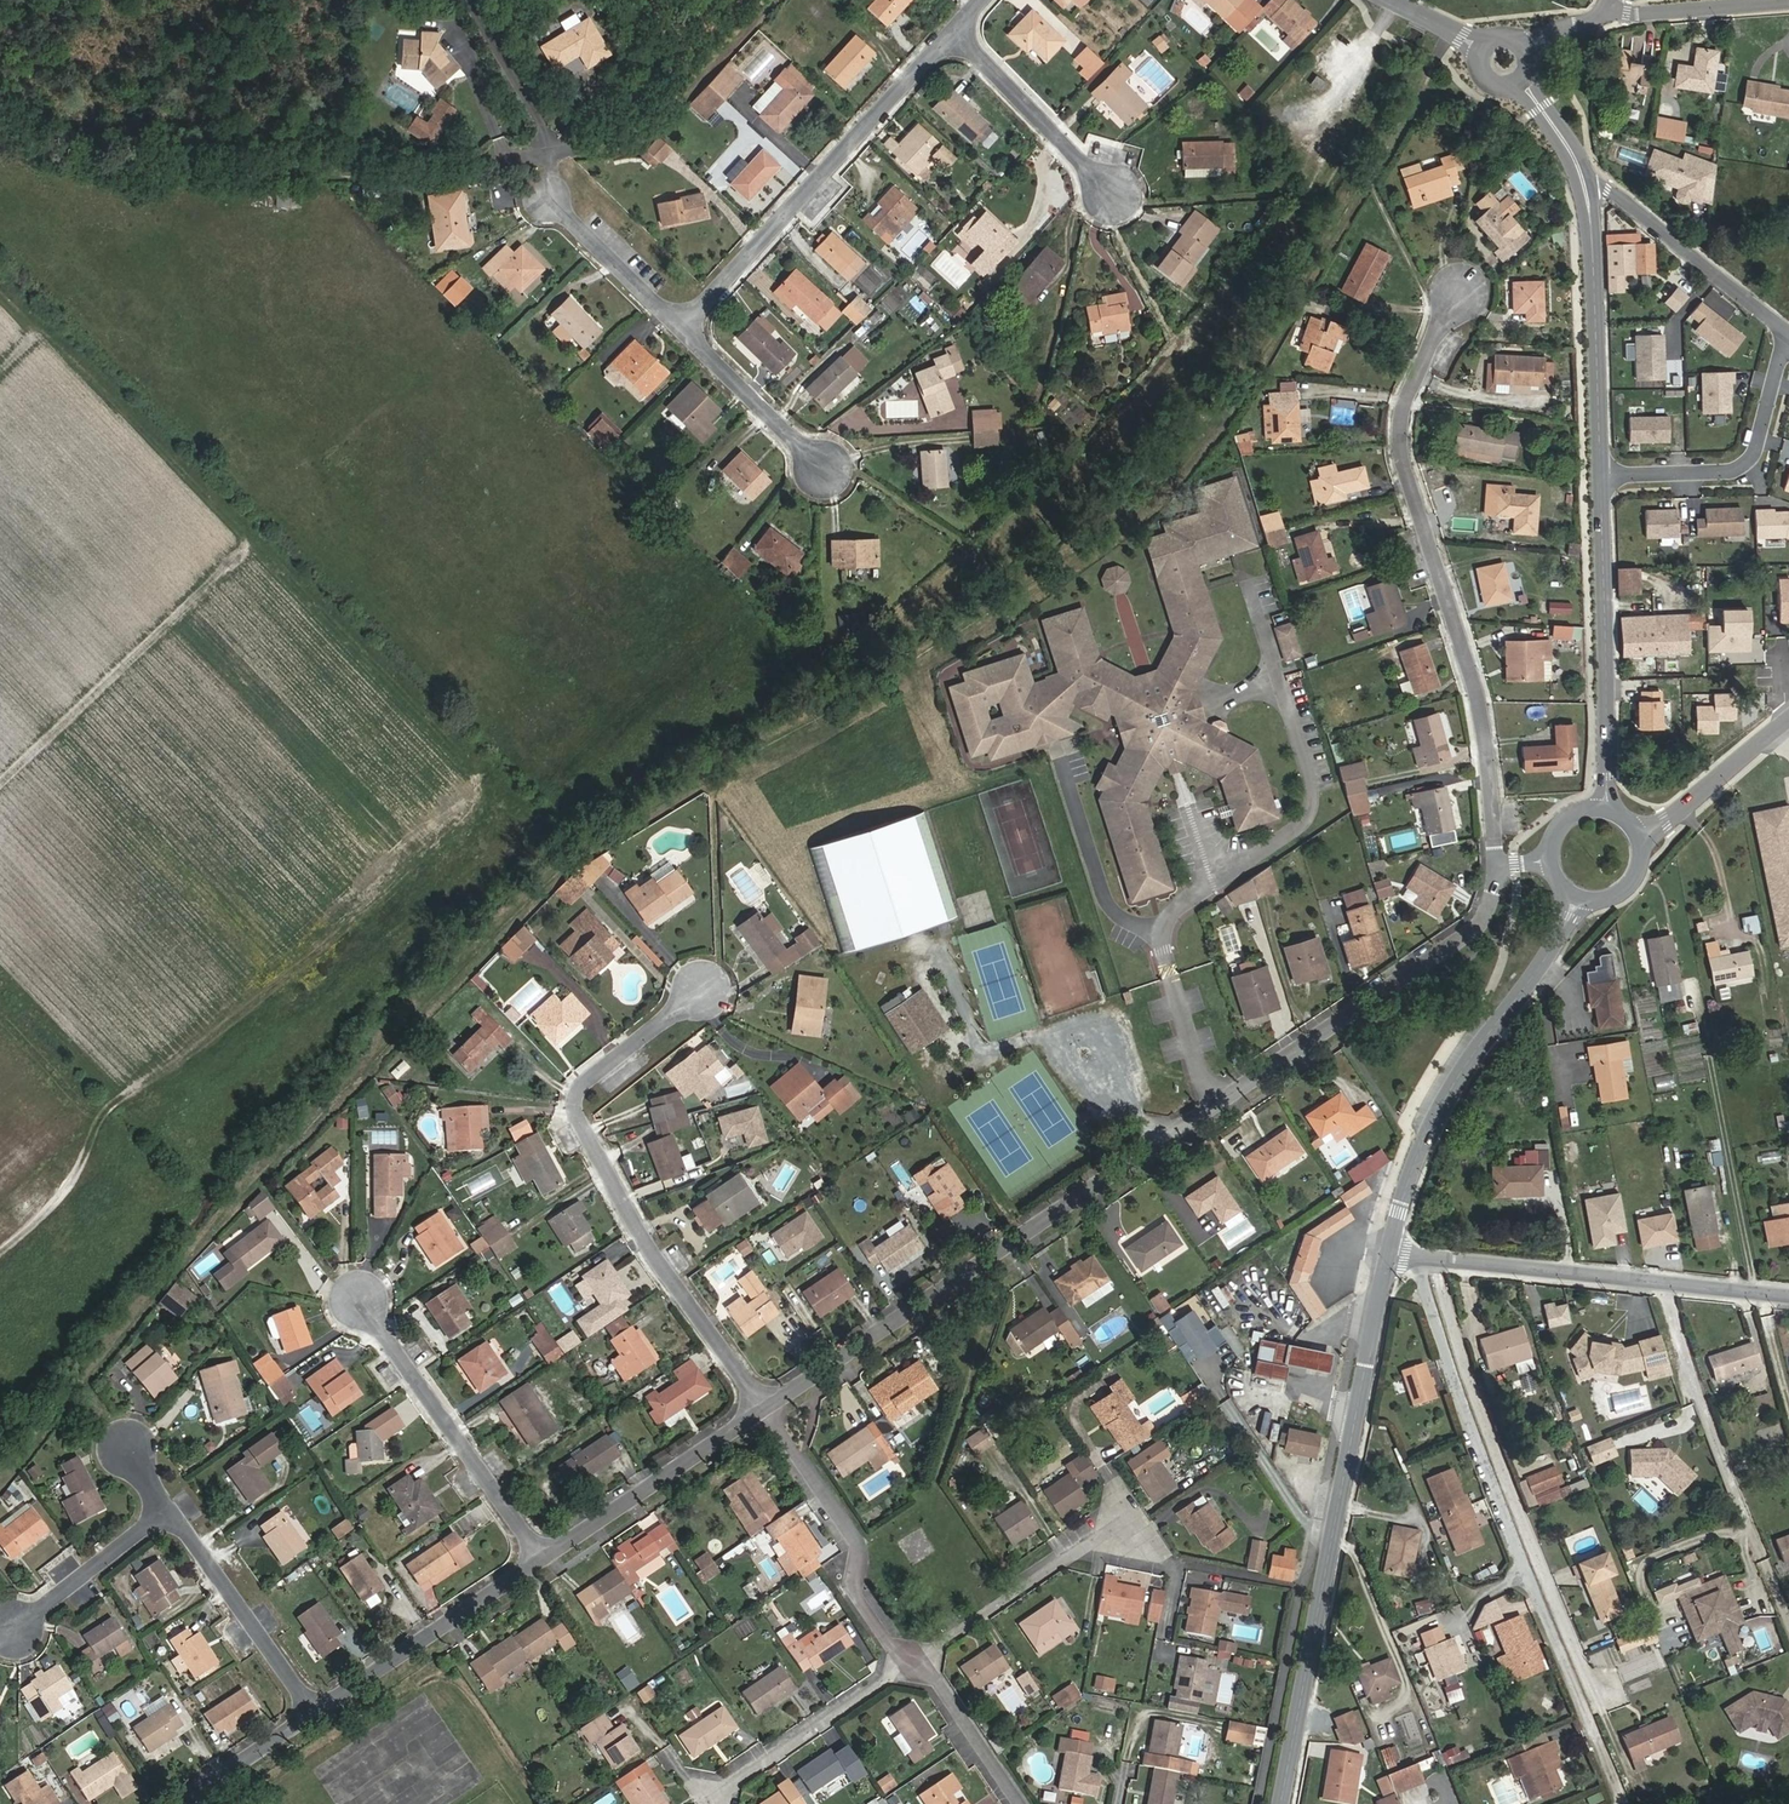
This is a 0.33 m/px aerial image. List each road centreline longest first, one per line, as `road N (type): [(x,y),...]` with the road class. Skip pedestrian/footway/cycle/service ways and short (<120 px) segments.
road 1 (residential): [(1499,867),(1482,911),(768,1401)]
road 2 (residential): [(1460,293),(1409,392),(1401,447),(1488,730),(1499,867)]
road 3 (secondary): [(1389,1249),(1276,1803)]
road 4 (residential): [(768,1401),(579,1130),(577,1084),(707,989)]
road 5 (residential): [(1440,1259),(1442,1290),(1580,1662),(1606,1690)]
road 6 (secondary): [(1579,898),(1572,920),(1435,1118),(1389,1249)]
road 7 (residential): [(686,328),(955,35)]
road 8 (tertiary): [(1599,479),(1597,814)]
road 9 (tertiary): [(1577,165),(1590,212),(1599,479)]
road 10 (residential): [(540,1558),(366,1302)]
road 11 (residential): [(913,1663),(861,1595),(857,1544),(763,1405)]
road 12 (residential): [(1788,332),(1748,463),(1729,472),(1599,479)]
road 13 (residential): [(1757,1546),(1697,1392),(1669,1284)]
road 14 (residential): [(763,1405),(540,1558)]
road 15 (residential): [(540,1558),(318,1711)]
road 16 (residential): [(1577,165),(1788,332)]
road 17 (residential): [(1130,1515),(913,1663)]
road 18 (residential): [(913,1663),(709,1803)]
road 19 (residential): [(318,1711),(178,1510)]
road 20 (residential): [(1440,1259),(1669,1284)]
road 21 (residential): [(955,35),(1112,195)]
road 22 (residential): [(686,328),(823,467)]
road 23 (residential): [(178,1510),(25,1627)]
road 24 (residential): [(552,192),(686,328)]
road 25 (secondary): [(1636,841),(1788,726)]
road 26 (residential): [(1601,19),(1788,3)]
road 27 (residential): [(1019,1803),(913,1663)]
road 28 (residential): [(318,1711),(182,1803)]
road 29 (residential): [(776,0),(687,97)]
road 30 (residential): [(1669,1284),(1788,1297)]

